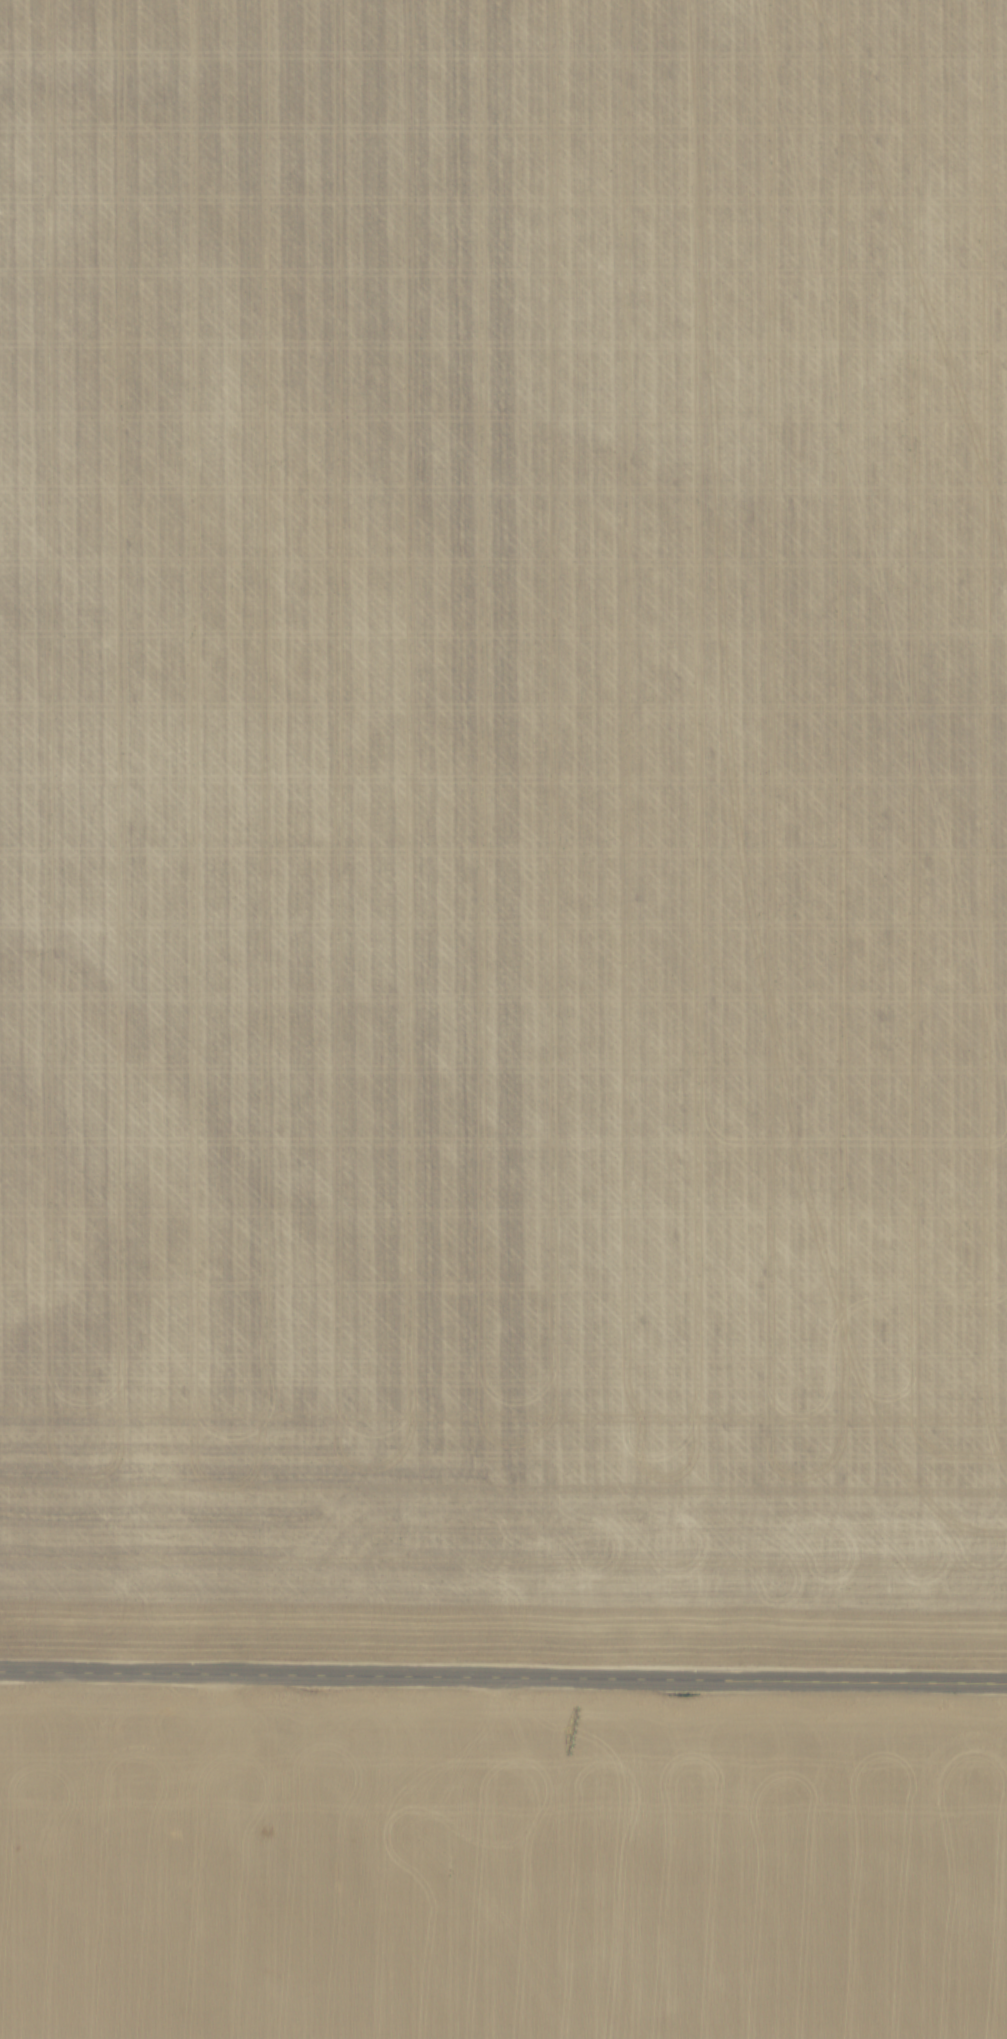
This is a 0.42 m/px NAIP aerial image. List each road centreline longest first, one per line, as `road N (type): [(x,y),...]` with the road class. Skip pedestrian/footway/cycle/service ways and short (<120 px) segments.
road 1 (tertiary): [(1006,1682),(0,1669)]

